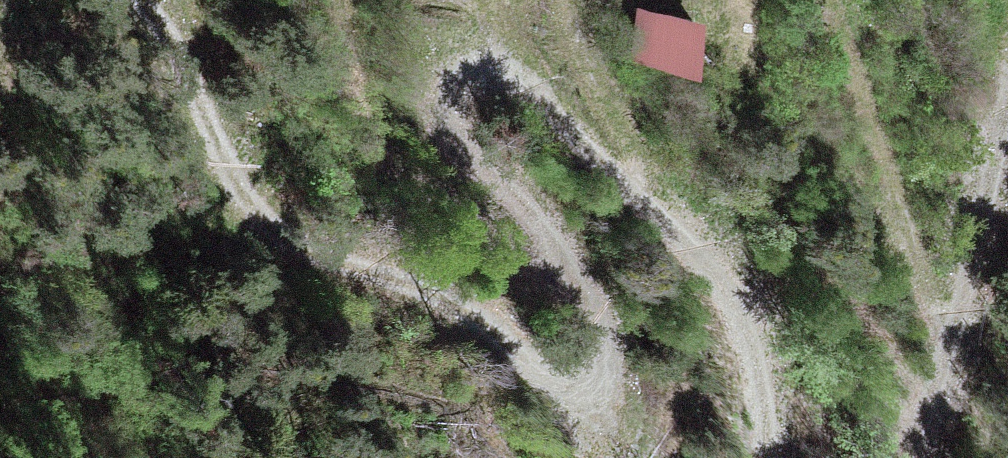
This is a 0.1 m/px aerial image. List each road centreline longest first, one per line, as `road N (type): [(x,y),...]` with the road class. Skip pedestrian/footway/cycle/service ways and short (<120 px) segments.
road 1 (track): [(151,0),(198,84),(244,198),(265,223),(451,297),(587,399),(601,393),(607,370),(574,270),(543,216),(498,171),(449,94),(453,69),(464,58),(488,60),(520,80),(744,297),(759,343),(774,457)]
road 2 (track): [(904,457),(974,266),(1007,99)]

